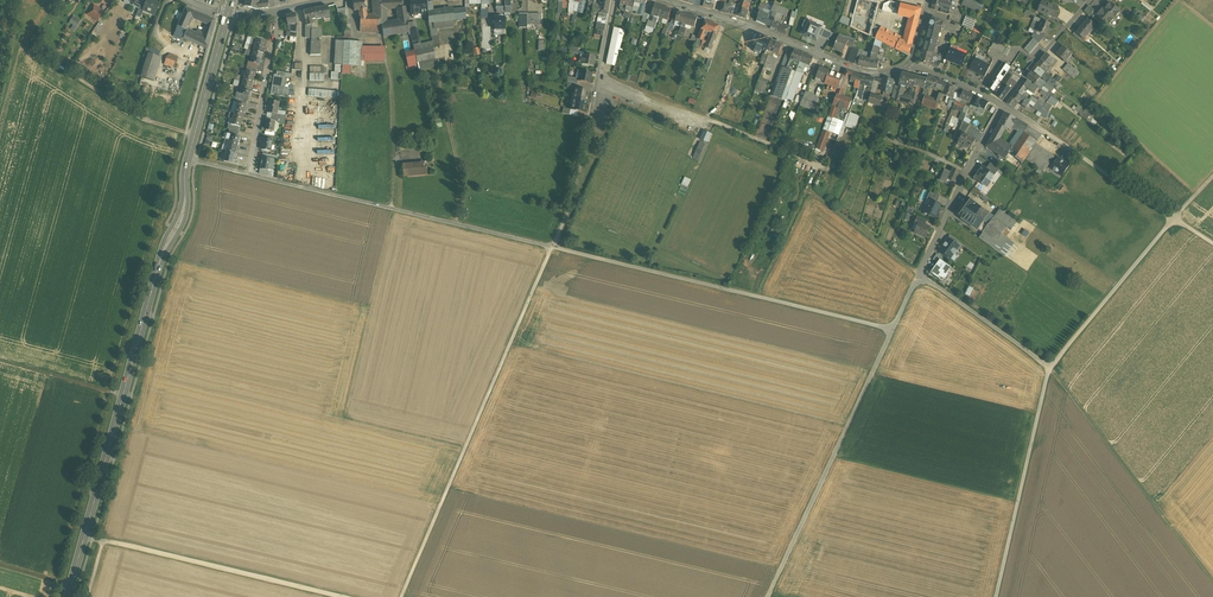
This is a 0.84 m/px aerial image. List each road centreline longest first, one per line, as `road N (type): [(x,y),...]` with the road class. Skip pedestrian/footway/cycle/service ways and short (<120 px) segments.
road 1 (track): [(188,160),(893,329)]
road 2 (primary): [(227,16),(185,170),(184,207),(160,261),(68,596)]
road 3 (track): [(401,596),(552,247)]
road 4 (track): [(893,329),(767,596)]
road 5 (track): [(1212,581),(1050,368)]
road 6 (secondary): [(667,0),(864,72),(911,63)]
road 7 (track): [(1050,368),(1212,177)]
road 8 (track): [(10,0),(12,34),(141,118),(195,135)]
road 9 (track): [(104,542),(339,596)]
road 10 (track): [(997,596),(1050,368)]
road 11 (residential): [(919,273),(1002,107)]
road 12 (residential): [(279,11),(250,175)]
road 13 (track): [(919,273),(1050,368)]
road 14 (track): [(965,173),(891,144),(875,146),(841,171),(821,166)]
road 15 (track): [(762,297),(821,166)]
road 16 (residential): [(1002,107),(1090,0)]
road 17 (track): [(919,273),(811,189)]
road 18 (track): [(0,362),(131,398)]
road 19 (residential): [(614,0),(590,121)]

